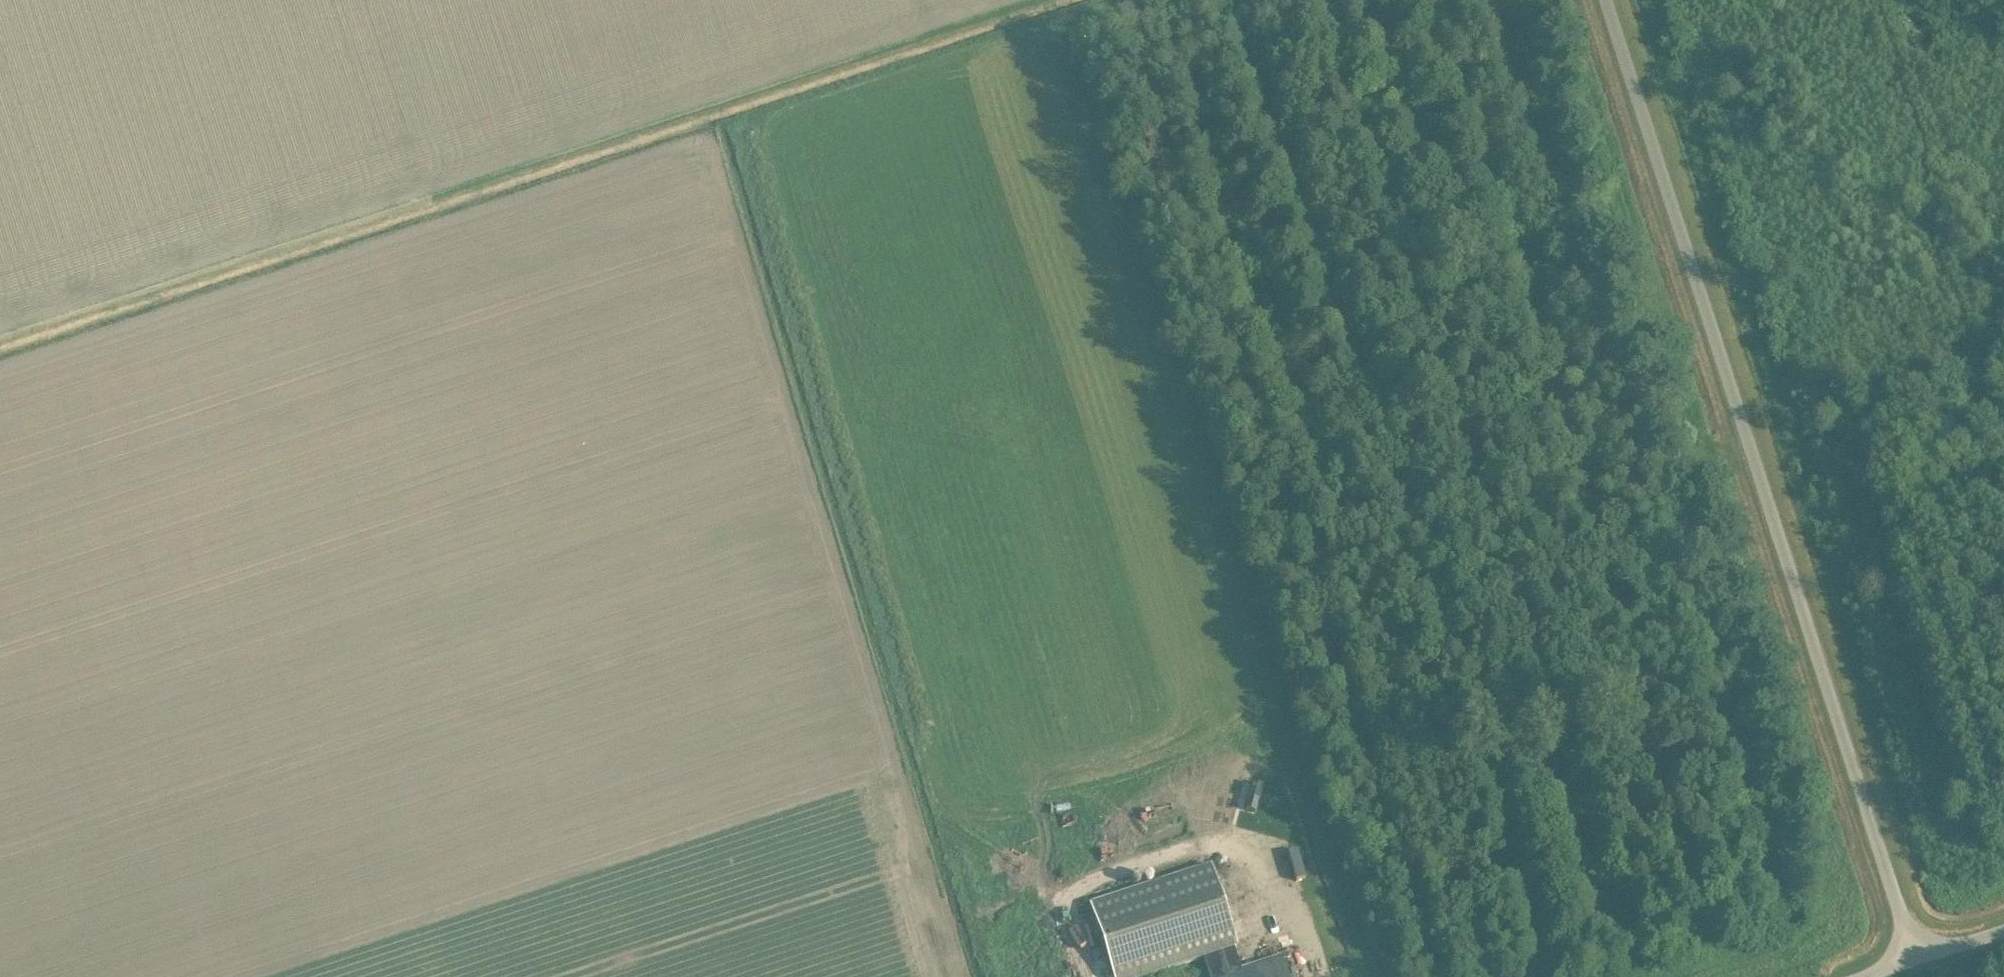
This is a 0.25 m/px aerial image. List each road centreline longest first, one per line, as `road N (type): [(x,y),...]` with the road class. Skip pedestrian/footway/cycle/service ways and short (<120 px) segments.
road 1 (track): [(1707,976),(1840,932),(1848,909),(1557,0)]
road 2 (unclassified): [(1914,959),(1605,0)]
road 3 (track): [(1747,439),(1292,581)]

